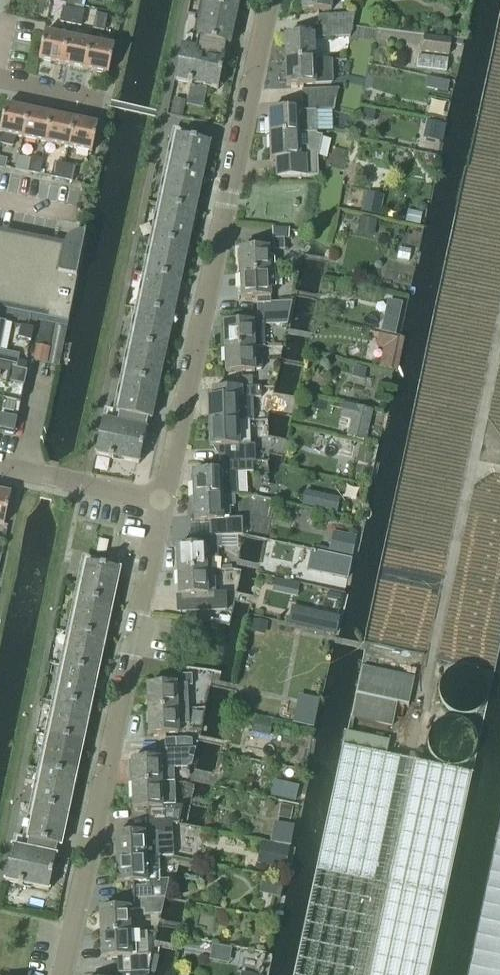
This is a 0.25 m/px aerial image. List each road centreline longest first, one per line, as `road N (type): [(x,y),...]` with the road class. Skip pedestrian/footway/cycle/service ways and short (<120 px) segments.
road 1 (residential): [(163,503),(273,0)]
road 2 (residential): [(66,974),(163,503)]
road 3 (unclassified): [(163,503),(0,466)]

